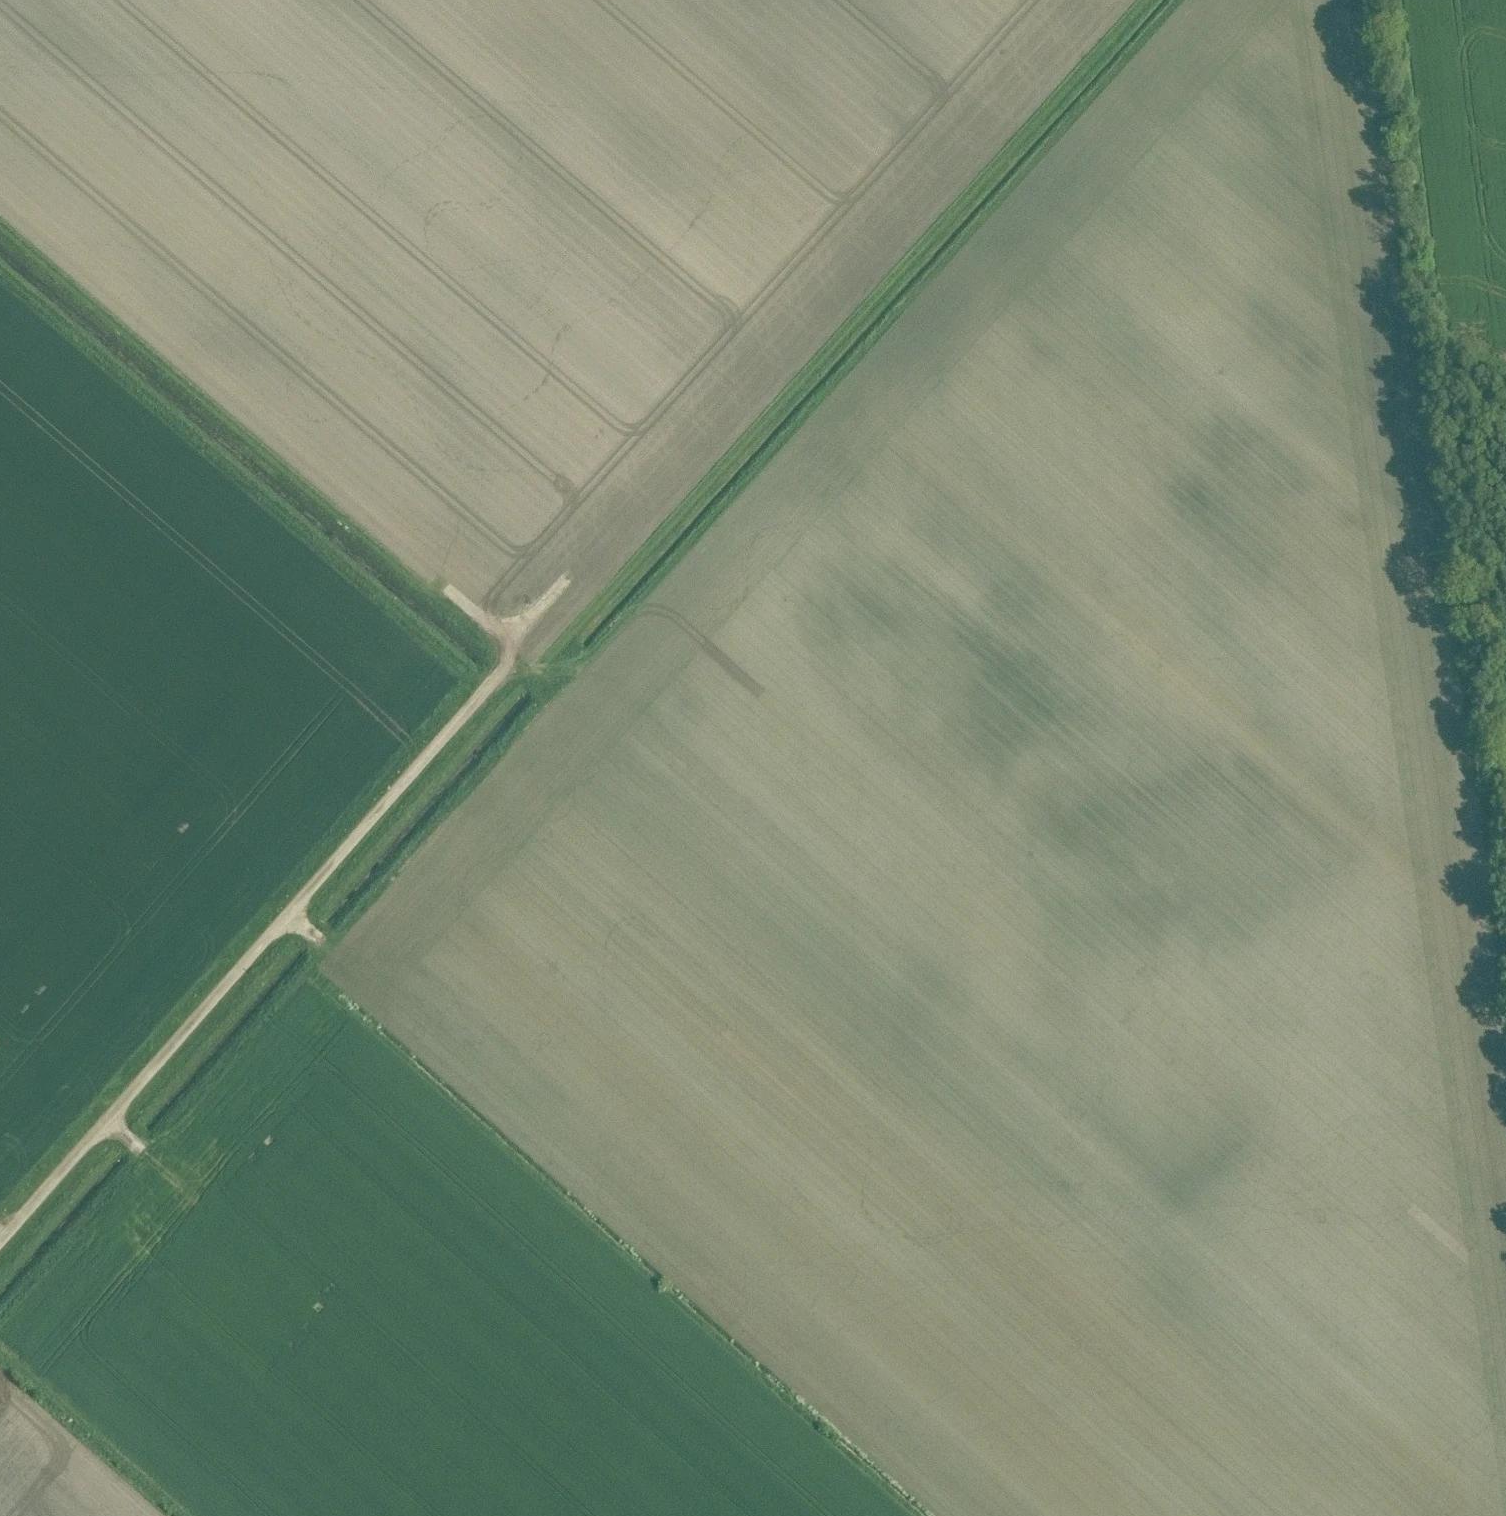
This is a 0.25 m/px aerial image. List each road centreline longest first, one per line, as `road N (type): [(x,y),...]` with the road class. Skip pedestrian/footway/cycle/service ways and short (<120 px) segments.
road 1 (unclassified): [(0,1248),(476,706)]

